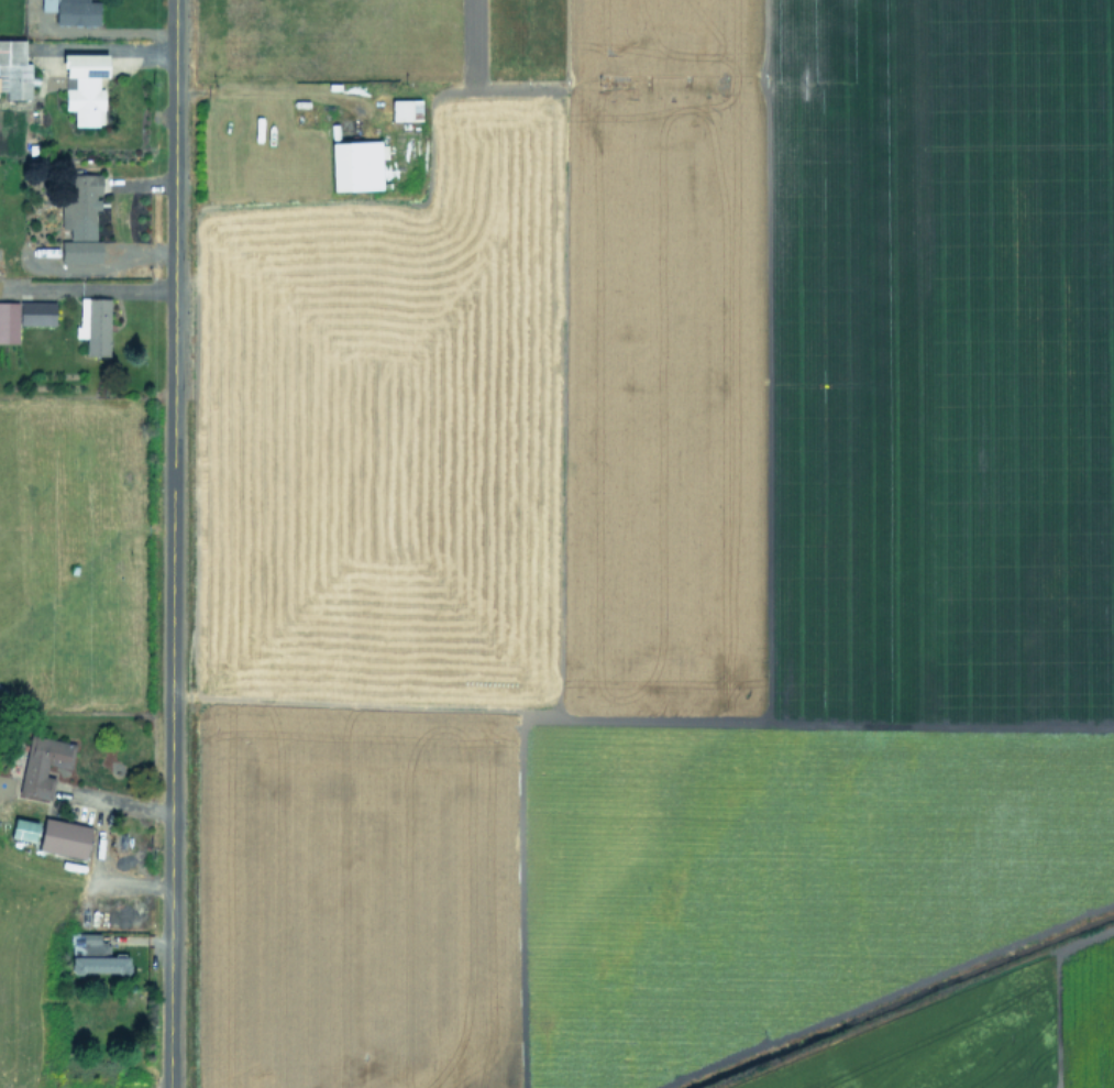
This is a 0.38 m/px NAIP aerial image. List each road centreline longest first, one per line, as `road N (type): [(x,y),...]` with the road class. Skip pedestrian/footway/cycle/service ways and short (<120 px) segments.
road 1 (residential): [(174,0),(169,1087)]

